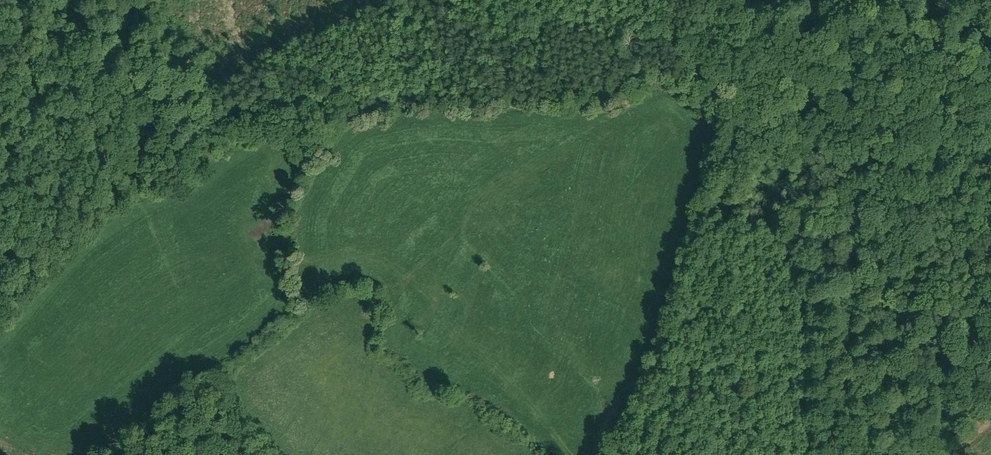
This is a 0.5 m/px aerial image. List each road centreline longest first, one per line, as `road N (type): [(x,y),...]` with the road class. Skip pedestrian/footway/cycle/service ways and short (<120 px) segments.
road 1 (track): [(145,132),(136,0)]

